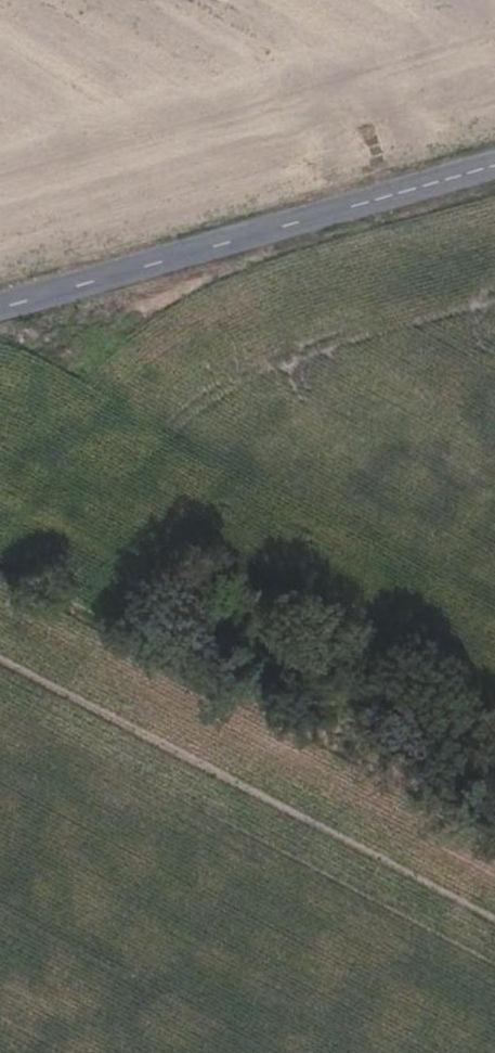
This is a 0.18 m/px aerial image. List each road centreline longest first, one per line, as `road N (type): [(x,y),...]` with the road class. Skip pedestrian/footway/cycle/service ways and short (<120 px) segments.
road 1 (tertiary): [(0,323),(494,182)]

